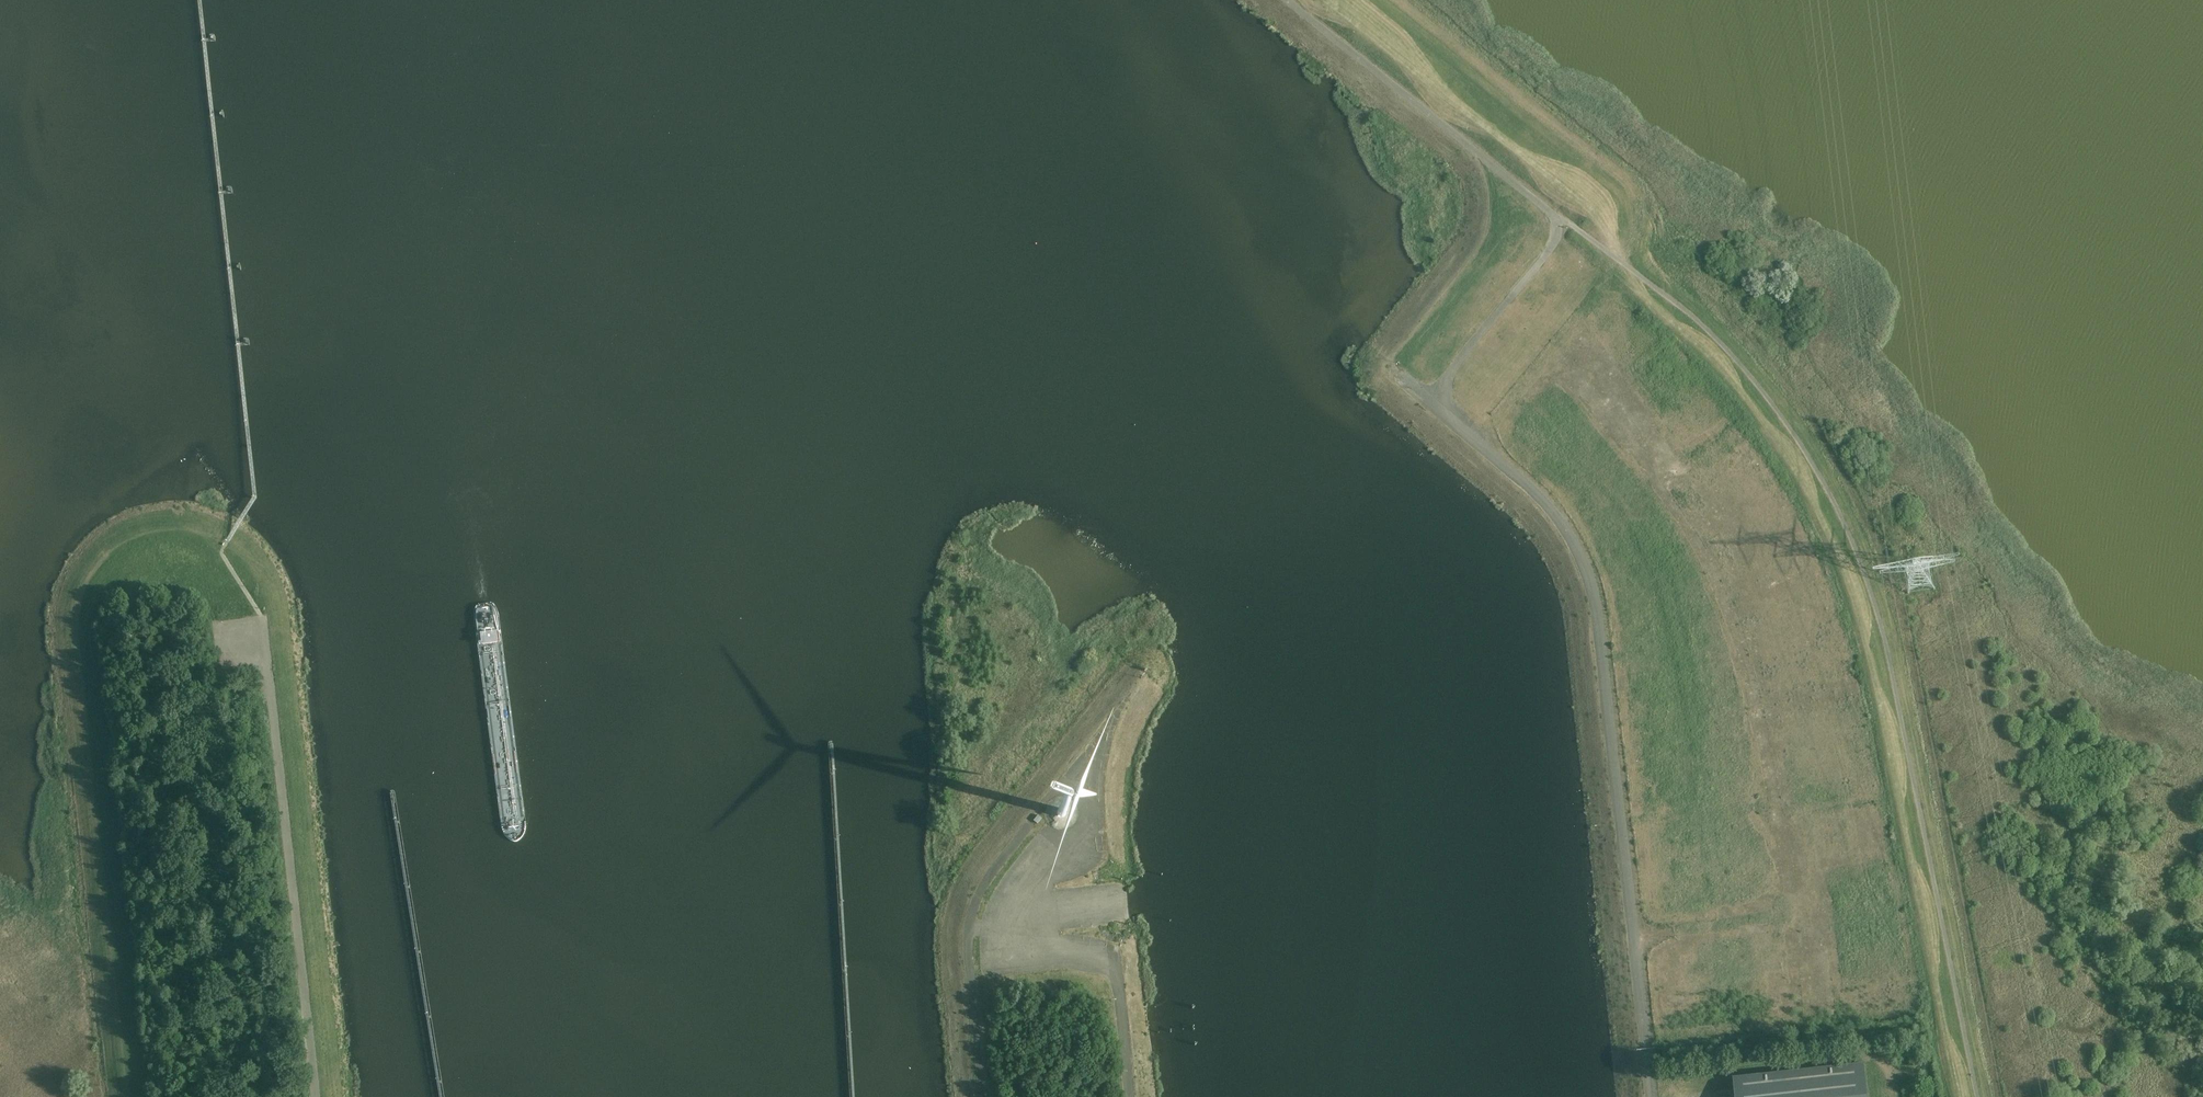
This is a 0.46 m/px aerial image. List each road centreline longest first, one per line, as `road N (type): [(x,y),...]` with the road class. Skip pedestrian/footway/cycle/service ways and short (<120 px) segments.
road 1 (track): [(1637,937),(1782,911),(1797,902),(1810,826),(1794,711),(1755,597),(1712,510),(1650,439)]
road 2 (unclassified): [(316,1096),(263,636),(225,633)]
road 3 (unclassified): [(1557,218),(1294,0)]
road 4 (unclassified): [(986,1096),(969,928),(995,870),(1032,823)]
road 5 (unclassified): [(1133,1096),(1115,959)]

